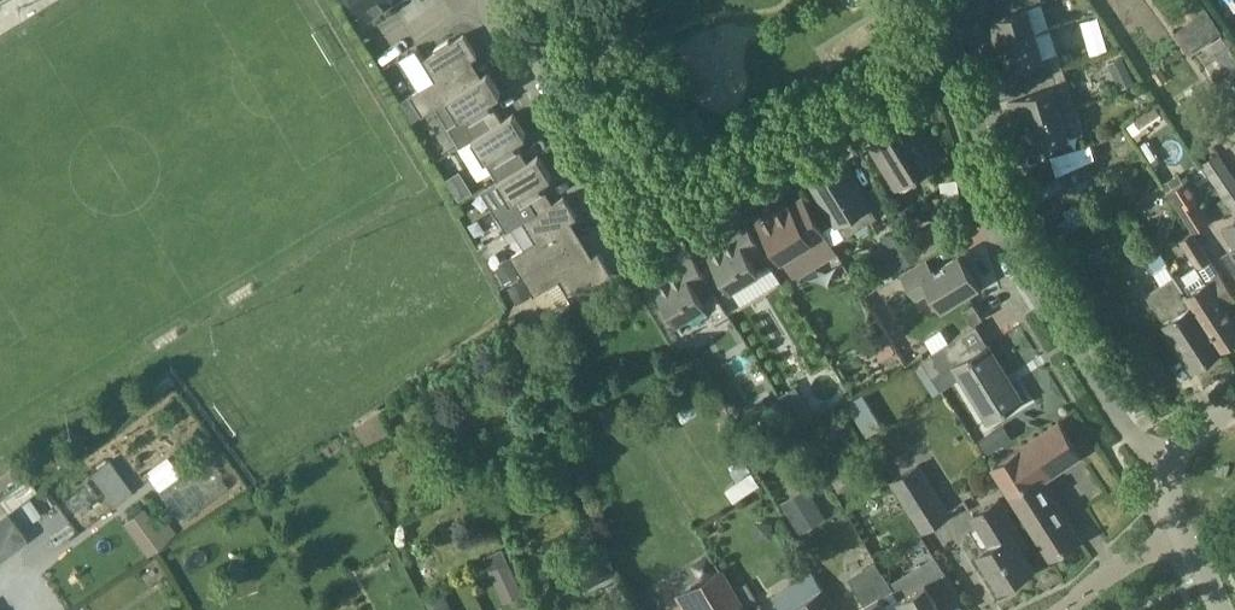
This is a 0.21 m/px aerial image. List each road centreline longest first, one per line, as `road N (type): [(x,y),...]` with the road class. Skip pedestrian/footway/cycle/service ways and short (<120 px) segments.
road 1 (residential): [(1176,462),(1137,440),(1021,259),(936,0)]
road 2 (residential): [(1065,609),(1112,572),(1185,534)]

